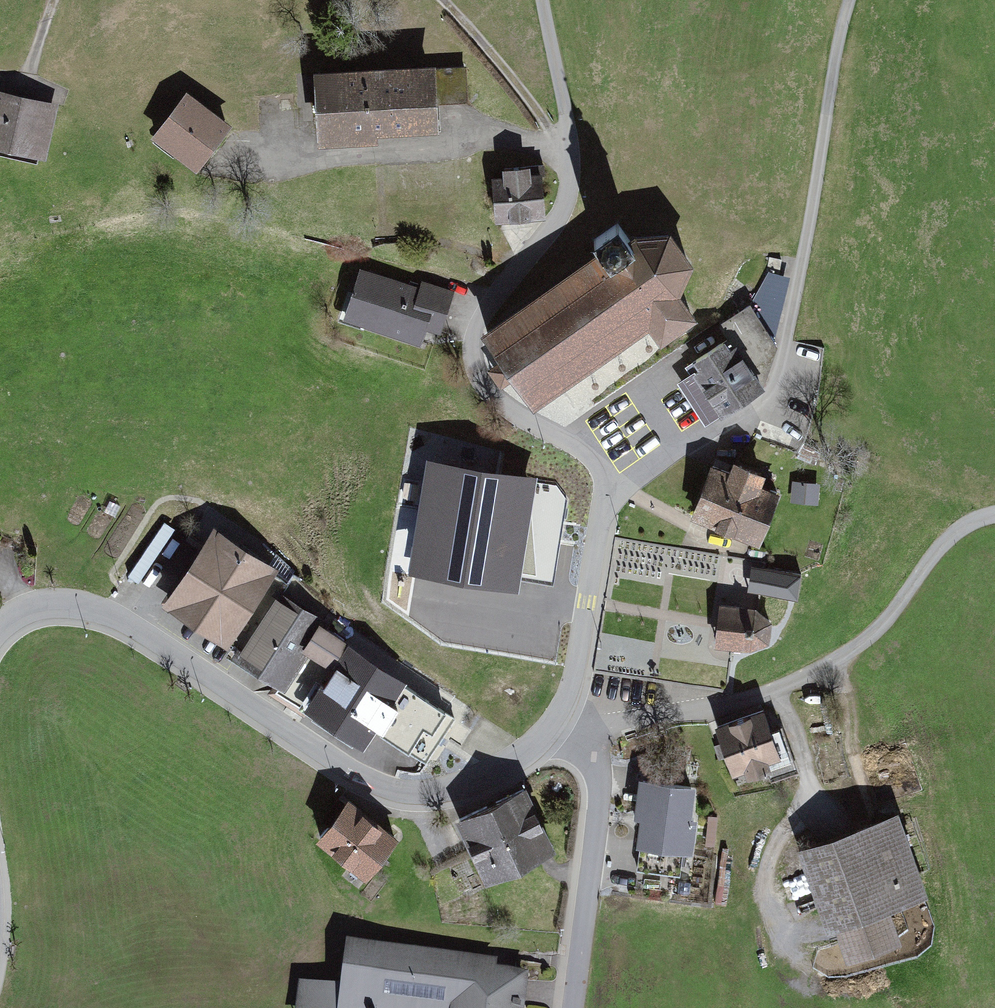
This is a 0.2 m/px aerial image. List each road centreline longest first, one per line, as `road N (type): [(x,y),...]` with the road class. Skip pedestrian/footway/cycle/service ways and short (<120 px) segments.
road 1 (residential): [(0,632),(9,621),(66,614),(111,626),(365,780),(398,792),(435,792),(488,774),(556,721)]
road 2 (unclassified): [(605,489),(750,408),(770,386),(809,228),(850,0)]
road 3 (unclassified): [(605,489),(596,459),(505,403),(477,359),(481,329),(553,224),(569,186),(567,123),(543,0)]
road 4 (unclassified): [(556,721),(588,738),(599,780),(573,1007)]
road 5 (residential): [(556,721),(576,665),(605,489)]
road 6 (track): [(571,149),(441,0)]

